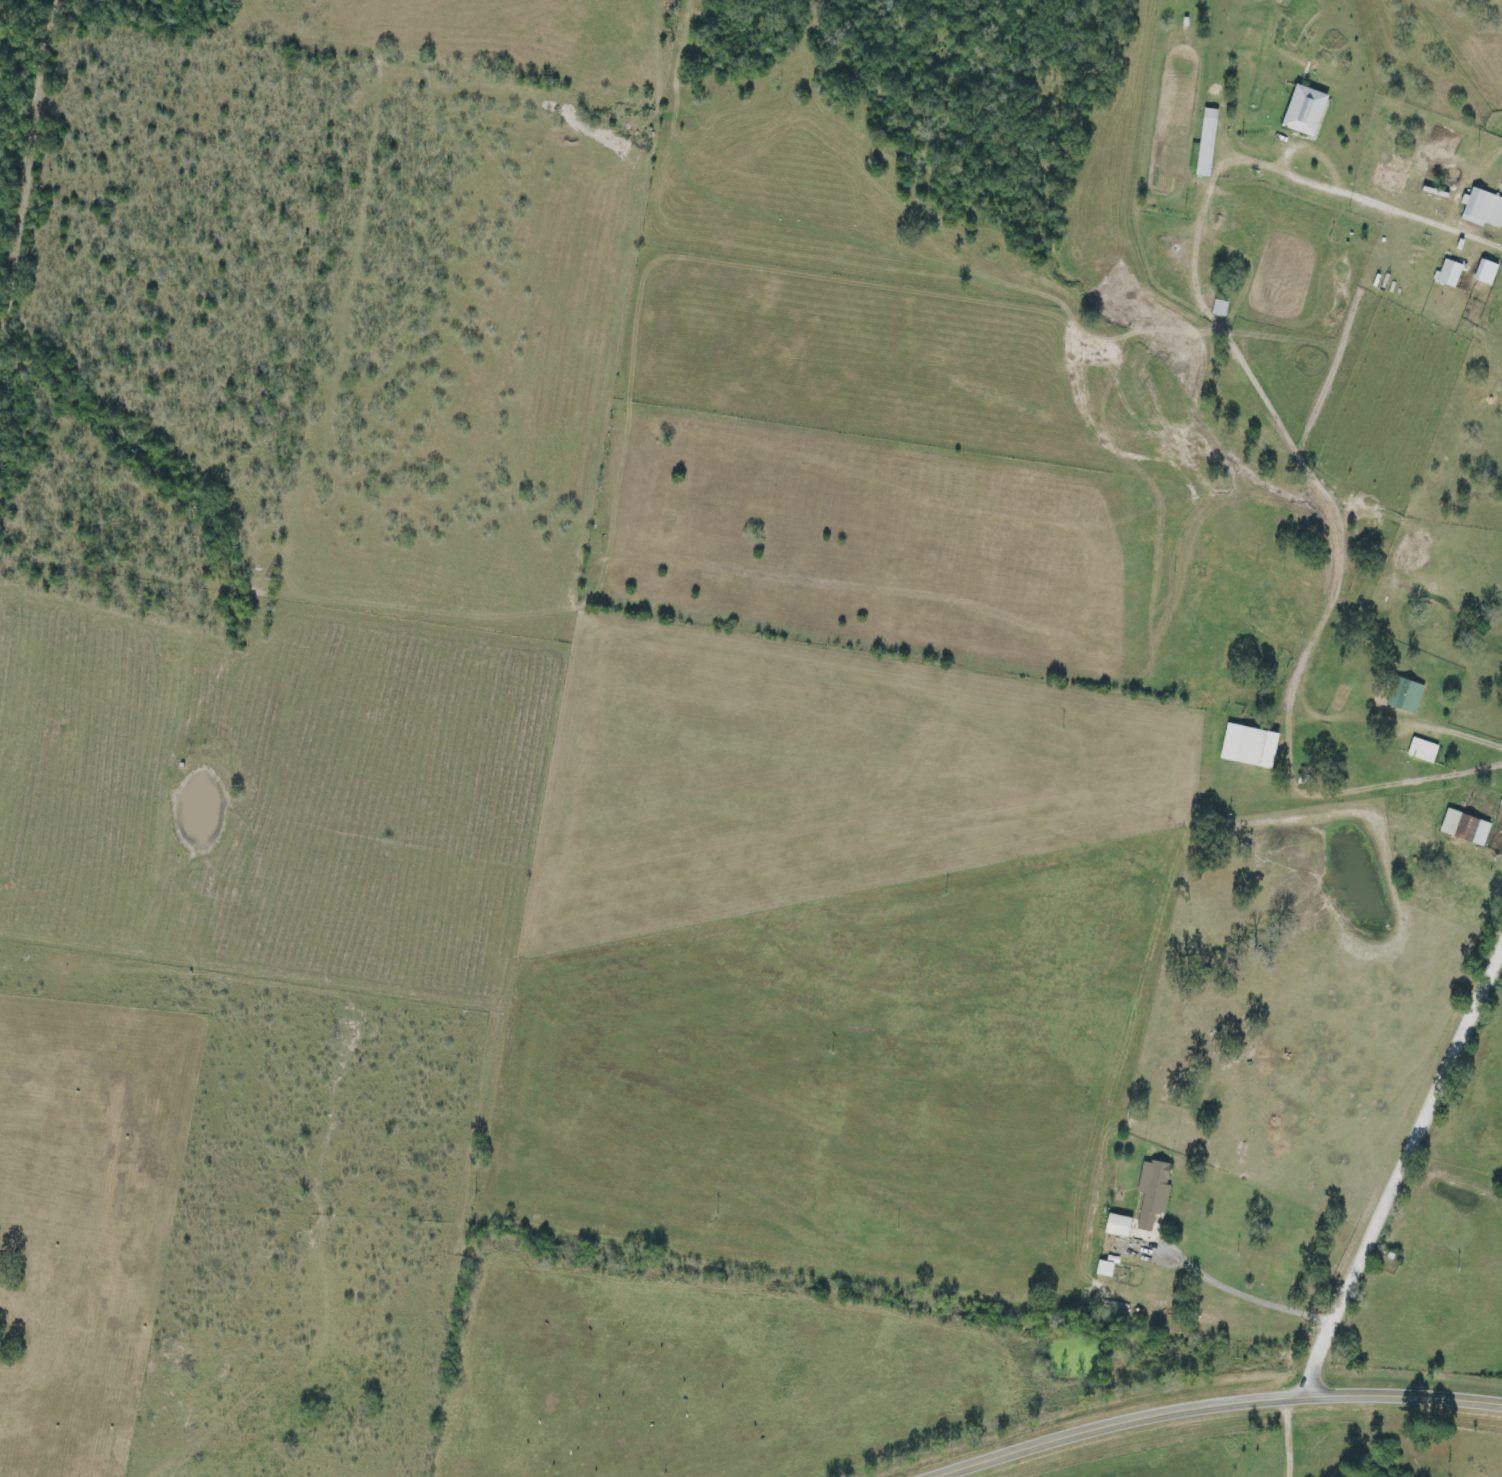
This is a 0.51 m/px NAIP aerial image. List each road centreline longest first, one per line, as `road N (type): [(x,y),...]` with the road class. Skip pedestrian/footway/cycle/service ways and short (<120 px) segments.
road 1 (tertiary): [(932,1476),(1187,1408),(1311,1394),(1501,1405)]
road 2 (residential): [(1311,1394),(1501,960)]

